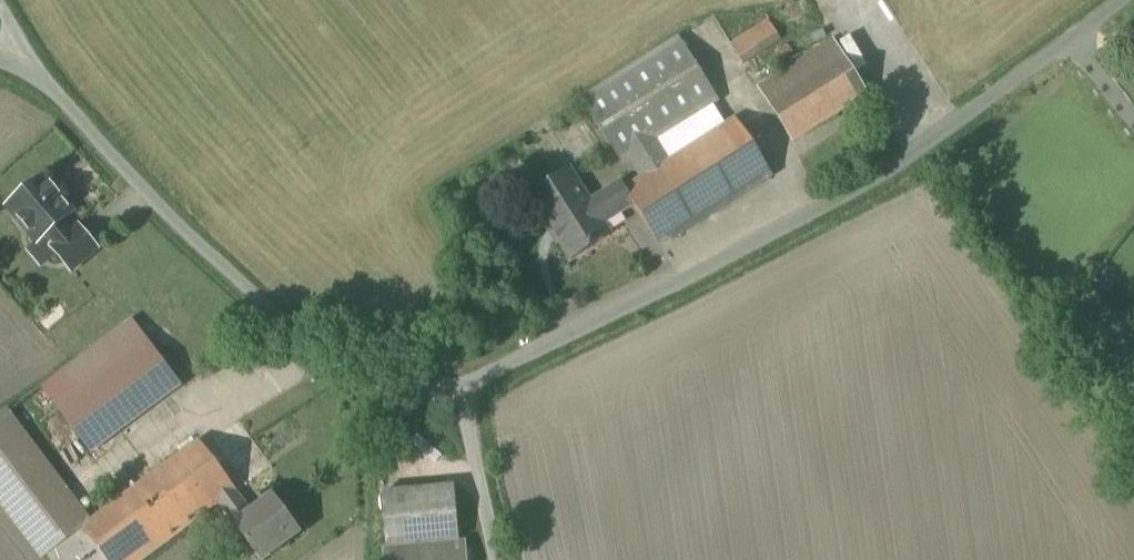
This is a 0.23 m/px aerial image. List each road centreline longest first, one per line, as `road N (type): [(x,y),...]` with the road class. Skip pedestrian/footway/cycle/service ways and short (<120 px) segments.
road 1 (unclassified): [(465,389),(844,204),(930,152),(1133,0)]
road 2 (unclassified): [(0,66),(67,104),(190,236),(333,366),(403,391),(465,389)]
road 3 (unclassified): [(499,559),(465,389)]

